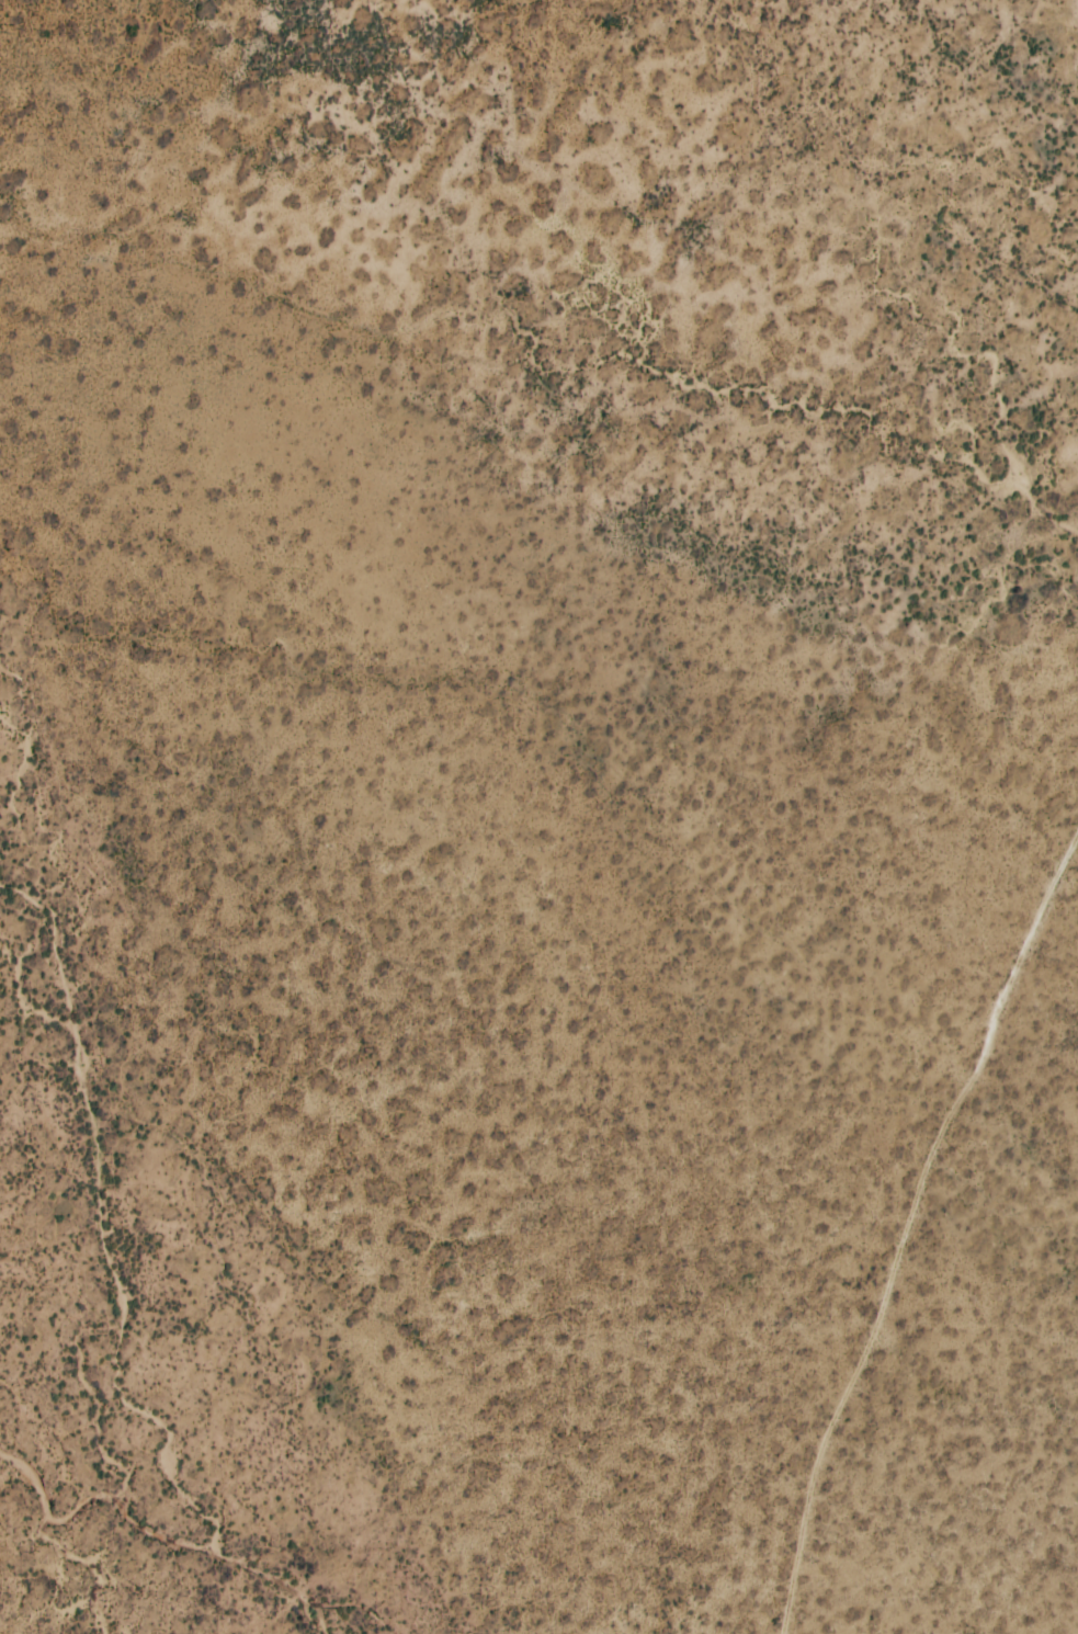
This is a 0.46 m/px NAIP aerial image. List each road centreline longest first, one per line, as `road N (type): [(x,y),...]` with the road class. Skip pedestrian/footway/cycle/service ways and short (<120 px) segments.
road 1 (residential): [(1077,827),(956,1122),(929,1306)]
road 2 (residential): [(808,1633),(829,1585),(835,1518),(929,1306)]

